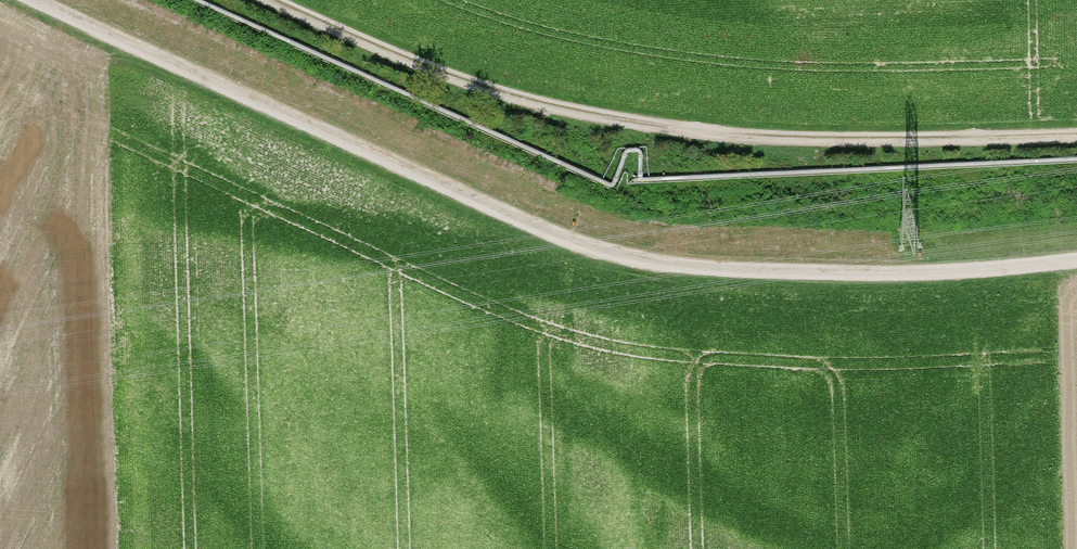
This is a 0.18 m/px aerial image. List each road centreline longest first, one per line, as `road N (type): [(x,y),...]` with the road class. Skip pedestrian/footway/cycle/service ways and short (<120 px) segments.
road 1 (track): [(30,0),(591,248),(764,275),(904,276),(1076,264)]
road 2 (track): [(246,0),(411,75),(607,131),(834,143),(1076,137)]

